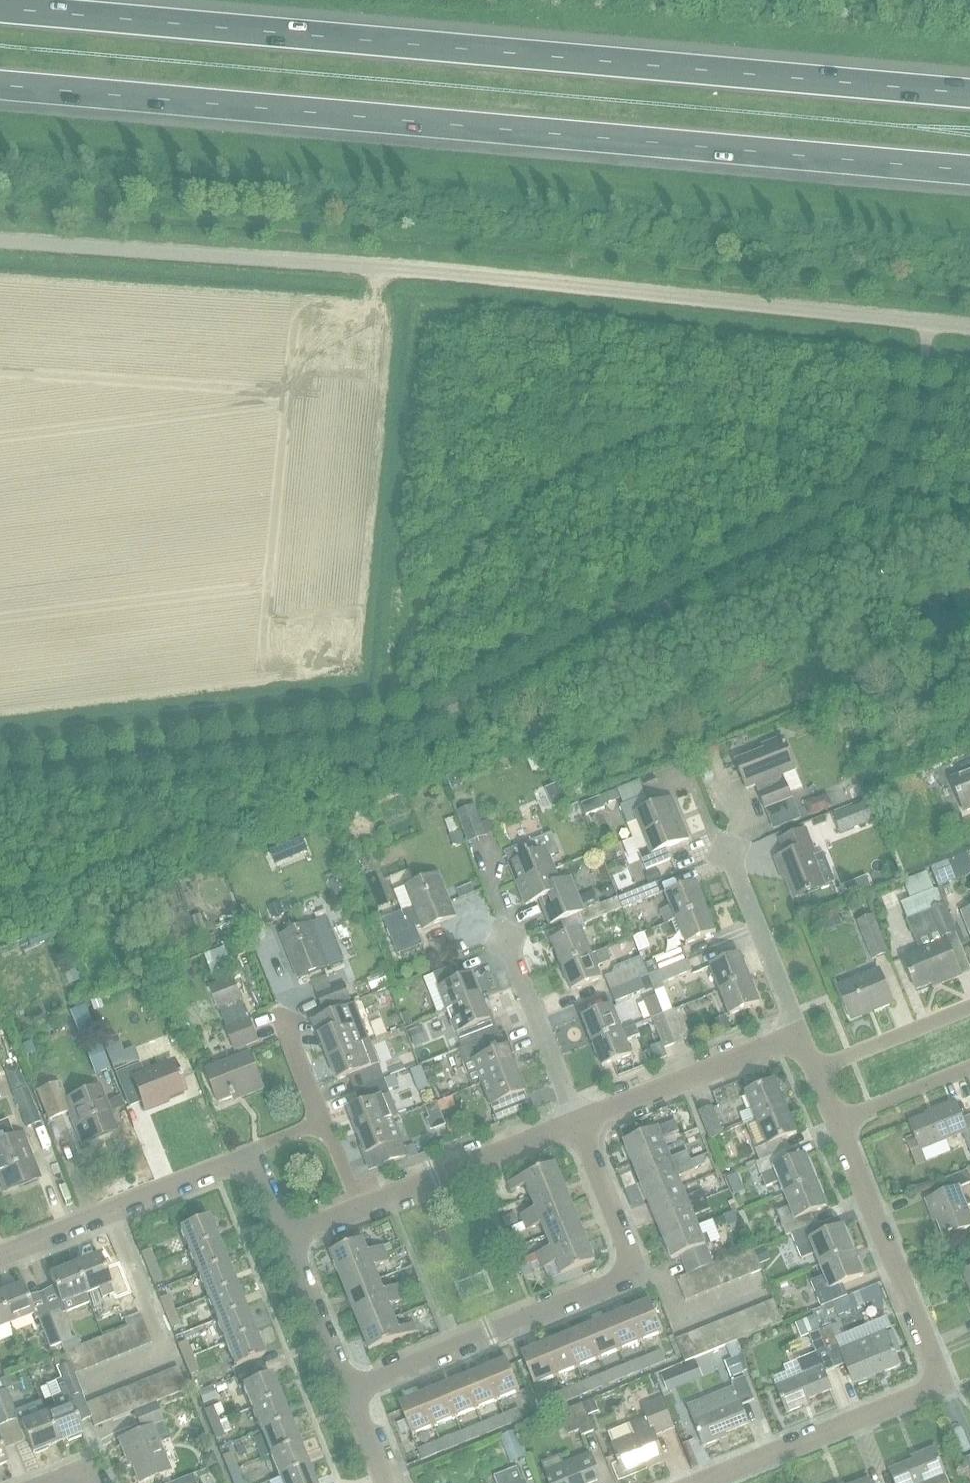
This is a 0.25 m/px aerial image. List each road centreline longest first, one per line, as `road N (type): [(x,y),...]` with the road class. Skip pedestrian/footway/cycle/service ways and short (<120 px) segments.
road 1 (unclassified): [(969,337),(483,284),(0,247)]
road 2 (motorway): [(0,82),(969,170)]
road 3 (motorway): [(969,91),(0,7)]
road 4 (residential): [(699,1482),(915,1393),(930,1377),(931,1349),(835,1120)]
road 5 (residential): [(346,1393),(625,1282),(628,1253),(578,1127)]
road 6 (residential): [(0,1252),(252,1151)]
road 7 (residential): [(797,1043),(578,1127)]
road 8 (residential): [(578,1127),(362,1210)]
road 9 (residential): [(578,1127),(497,925)]
road 10 (residential): [(797,1043),(729,846)]
road 11 (residential): [(811,1066),(969,1006)]
road 12 (residential): [(291,1239),(346,1393)]
road 13 (residential): [(835,1120),(969,1066)]

